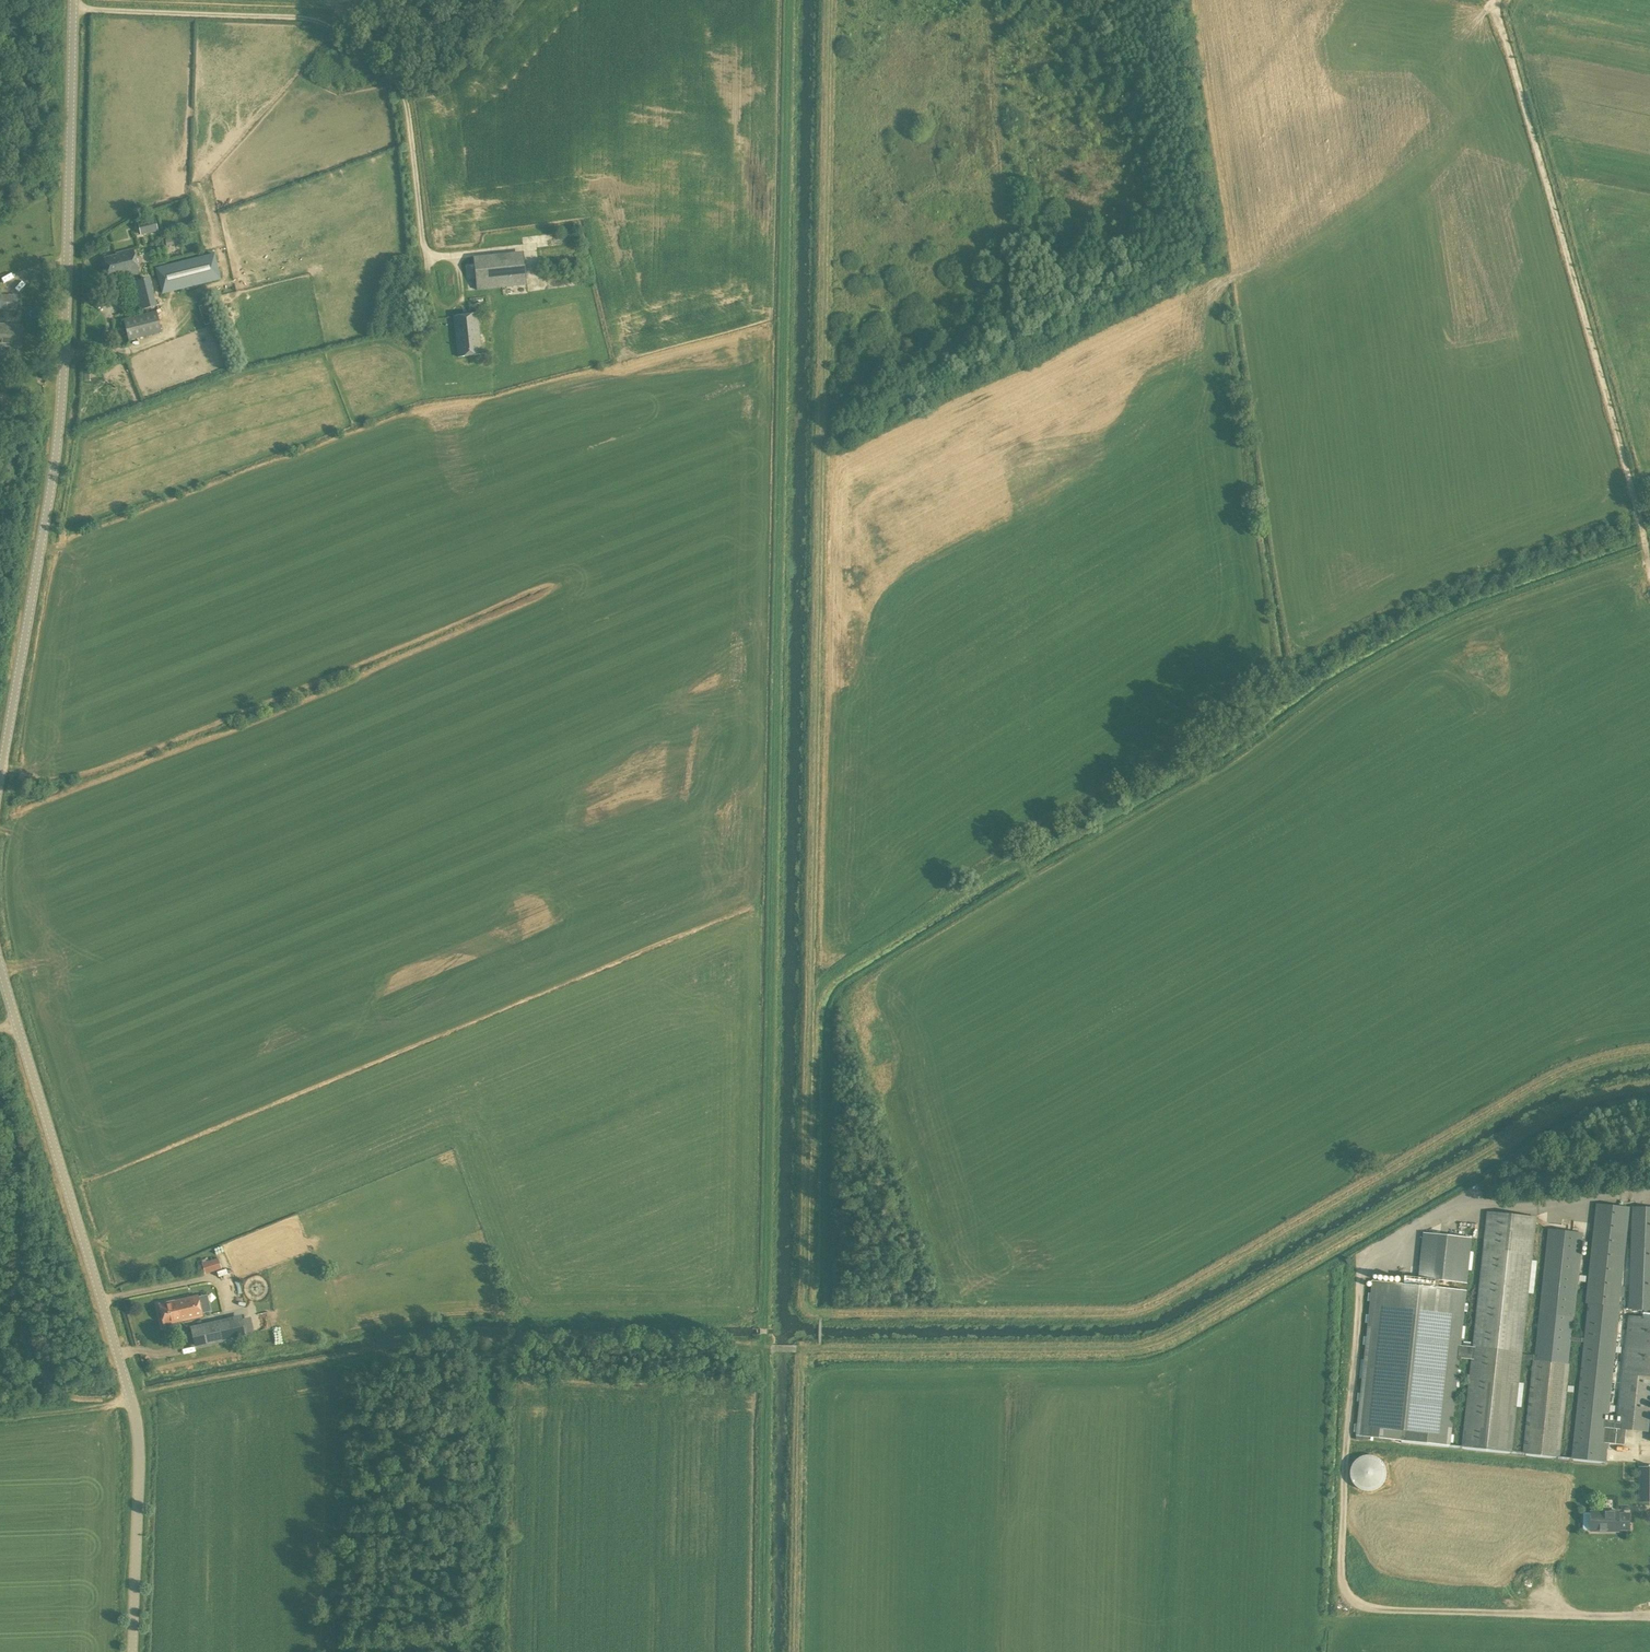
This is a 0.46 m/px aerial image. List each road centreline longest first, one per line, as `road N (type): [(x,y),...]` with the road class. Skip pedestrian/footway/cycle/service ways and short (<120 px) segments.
road 1 (track): [(1501,0),(1244,271),(1019,373),(988,0)]
road 2 (tertiary): [(0,778),(45,529),(65,357),(73,0)]
road 3 (tertiary): [(132,1651),(135,1416),(0,966)]
road 4 (track): [(1498,4),(1643,527),(1646,563)]
road 5 (track): [(1222,281),(1275,663)]
road 6 (track): [(0,1420),(131,1401)]

